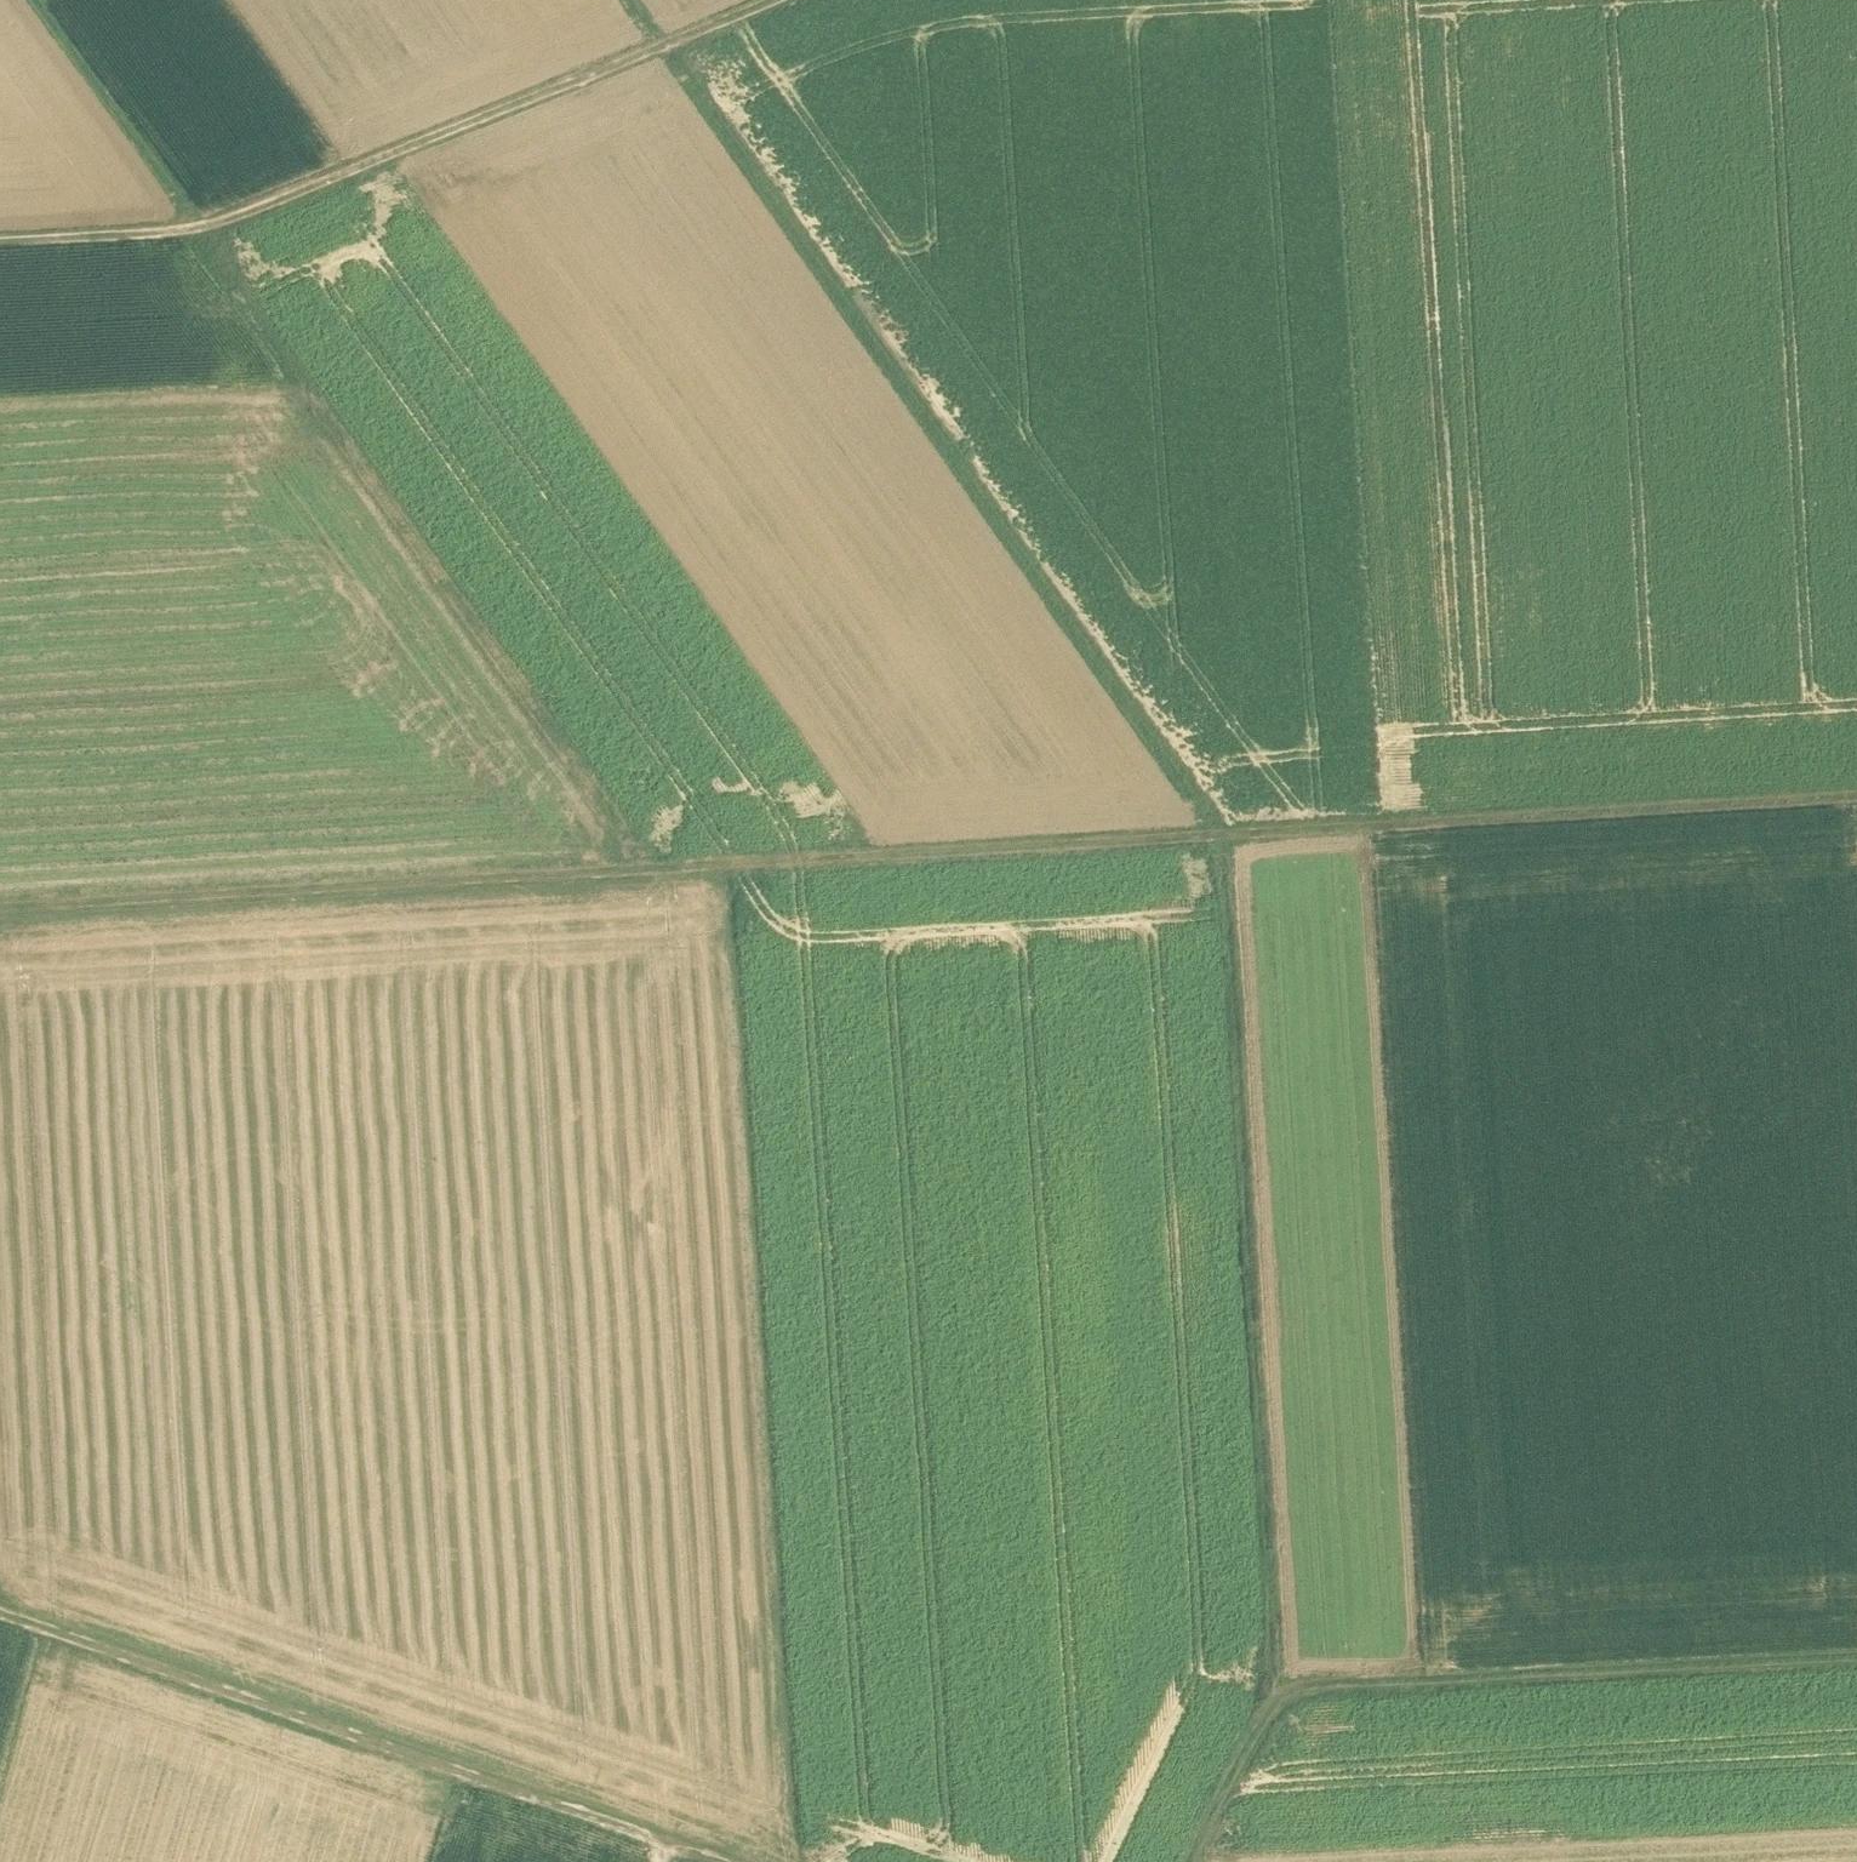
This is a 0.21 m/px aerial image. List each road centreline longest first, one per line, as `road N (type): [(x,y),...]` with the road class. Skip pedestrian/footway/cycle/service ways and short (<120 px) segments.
road 1 (track): [(1856,798),(0,910)]
road 2 (track): [(623,0),(940,438),(1213,837)]
road 3 (track): [(1267,1696),(1213,837)]
road 4 (track): [(0,248),(197,237),(779,0)]
road 5 (track): [(652,871),(197,237)]
road 6 (track): [(1856,1661),(1267,1696),(1188,1861)]
road 7 (track): [(0,1615),(667,1845),(662,1861)]
road 8 (track): [(204,231),(37,0)]

